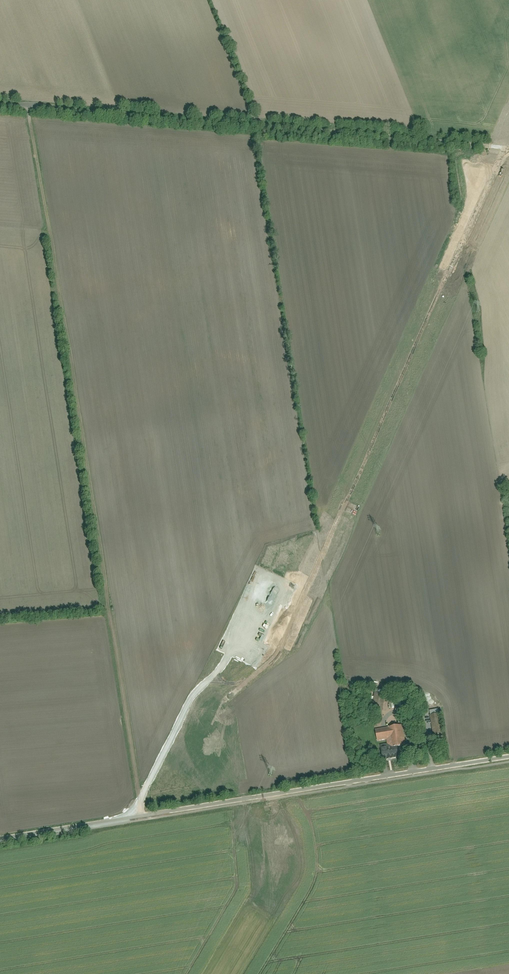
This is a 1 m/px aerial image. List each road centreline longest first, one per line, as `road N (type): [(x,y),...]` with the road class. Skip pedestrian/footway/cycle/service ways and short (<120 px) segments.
road 1 (track): [(32,103),(142,816)]
road 2 (unclassified): [(0,840),(508,758)]
road 3 (unclassified): [(508,148),(0,101)]

